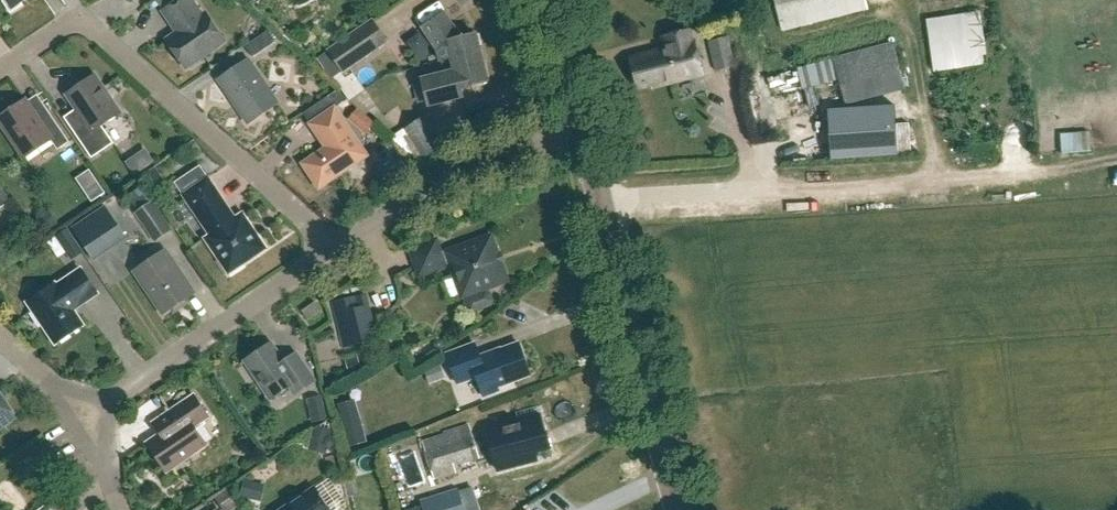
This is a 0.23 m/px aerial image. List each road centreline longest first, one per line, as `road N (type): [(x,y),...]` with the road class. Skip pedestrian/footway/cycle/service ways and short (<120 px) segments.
road 1 (residential): [(0,68),(68,22),(91,28),(334,247)]
road 2 (track): [(601,208),(634,198),(1023,166)]
road 3 (tertiary): [(677,509),(582,133)]
road 4 (residential): [(334,247),(481,157),(582,133)]
road 5 (residential): [(109,400),(334,247)]
road 6 (tertiary): [(582,133),(550,0)]

